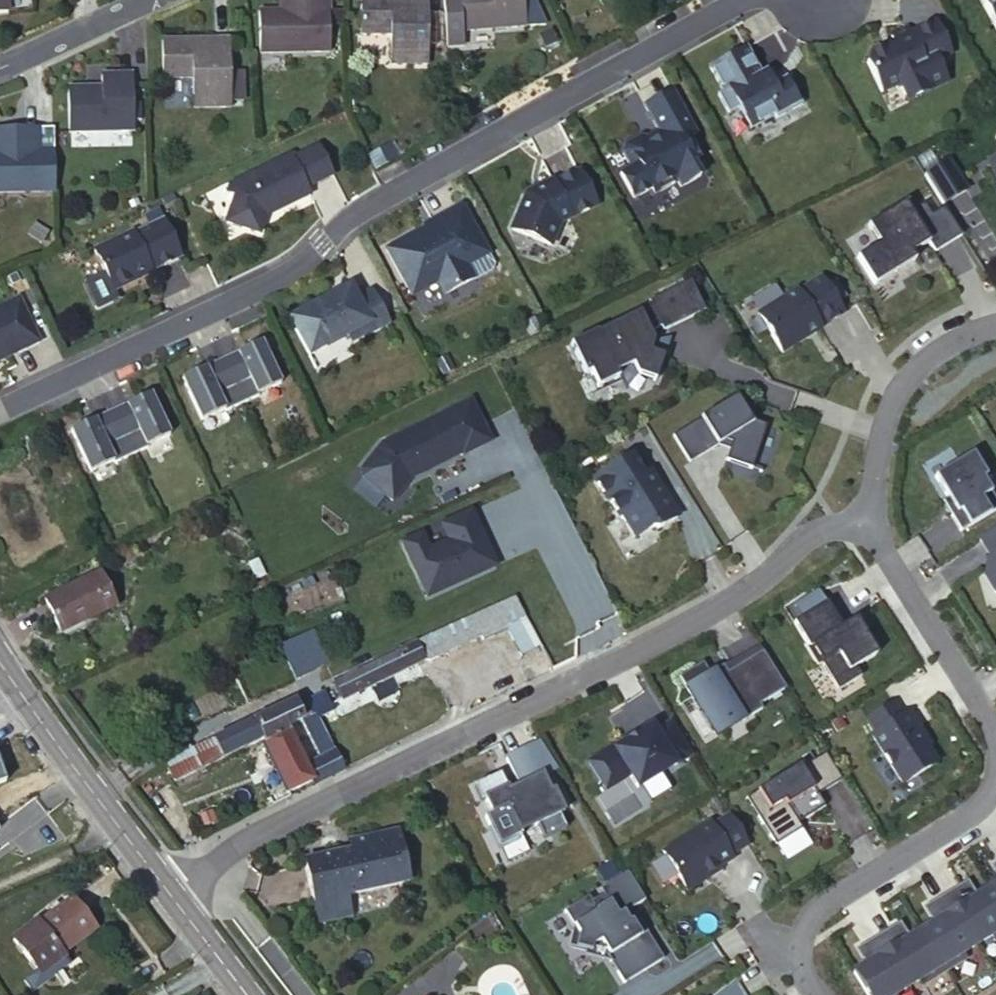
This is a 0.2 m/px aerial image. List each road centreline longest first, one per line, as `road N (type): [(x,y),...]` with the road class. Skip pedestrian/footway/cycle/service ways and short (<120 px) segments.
road 1 (residential): [(0,404),(299,268),(345,215),(739,0)]
road 2 (residential): [(163,886),(741,604),(821,551),(856,497)]
road 3 (residential): [(995,786),(807,908),(794,940),(817,994)]
road 4 (residential): [(856,497),(995,738)]
road 5 (tertiary): [(0,668),(163,886)]
road 6 (residential): [(995,334),(957,348),(891,402),(871,436),(856,497)]
road 7 (residential): [(0,66),(143,0)]
road 8 (tertiary): [(163,886),(245,994)]

